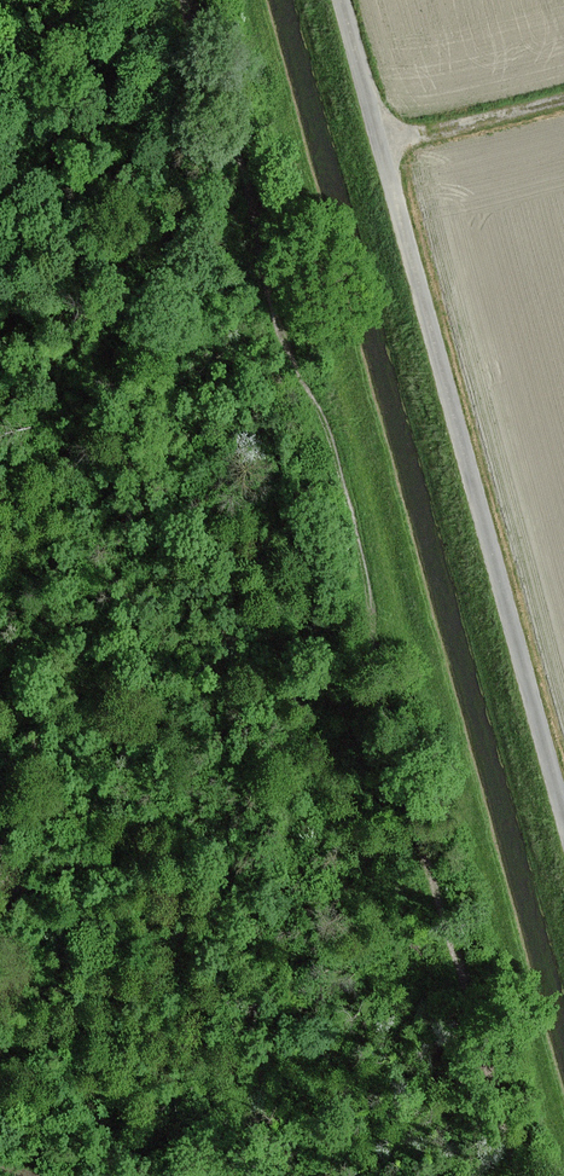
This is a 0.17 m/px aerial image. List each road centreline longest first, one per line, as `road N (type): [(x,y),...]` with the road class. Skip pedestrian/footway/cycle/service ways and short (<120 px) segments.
road 1 (track): [(522,1175),(391,741),(359,524),(318,404),(278,321),(199,0)]
road 2 (unclassified): [(343,0),(563,814)]
road 3 (track): [(381,142),(563,95)]

